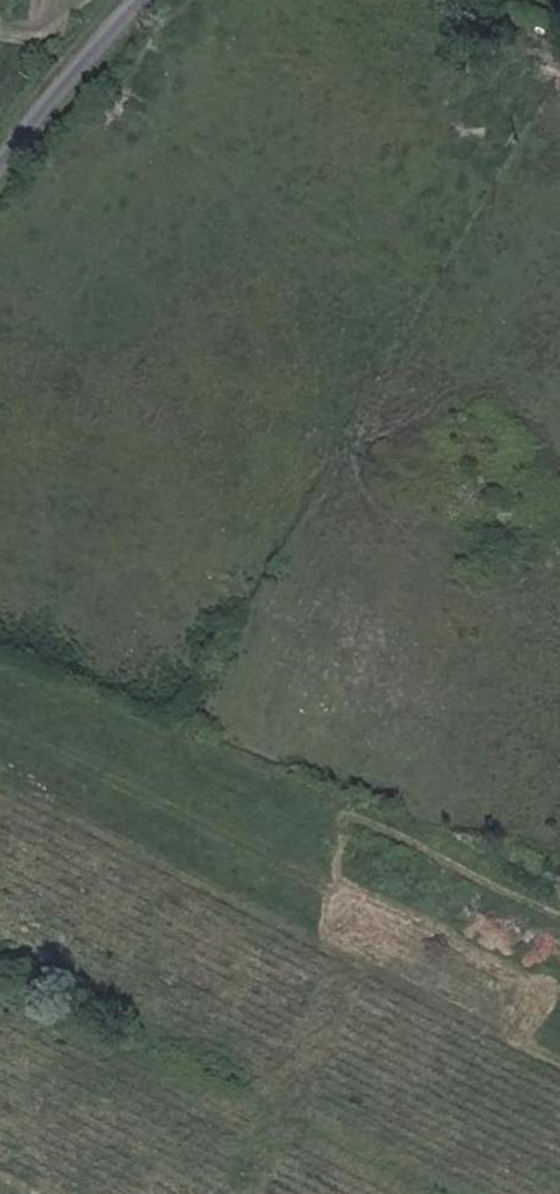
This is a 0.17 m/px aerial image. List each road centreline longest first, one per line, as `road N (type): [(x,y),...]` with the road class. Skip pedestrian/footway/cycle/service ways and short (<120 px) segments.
road 1 (unclassified): [(0,176),(155,0)]

